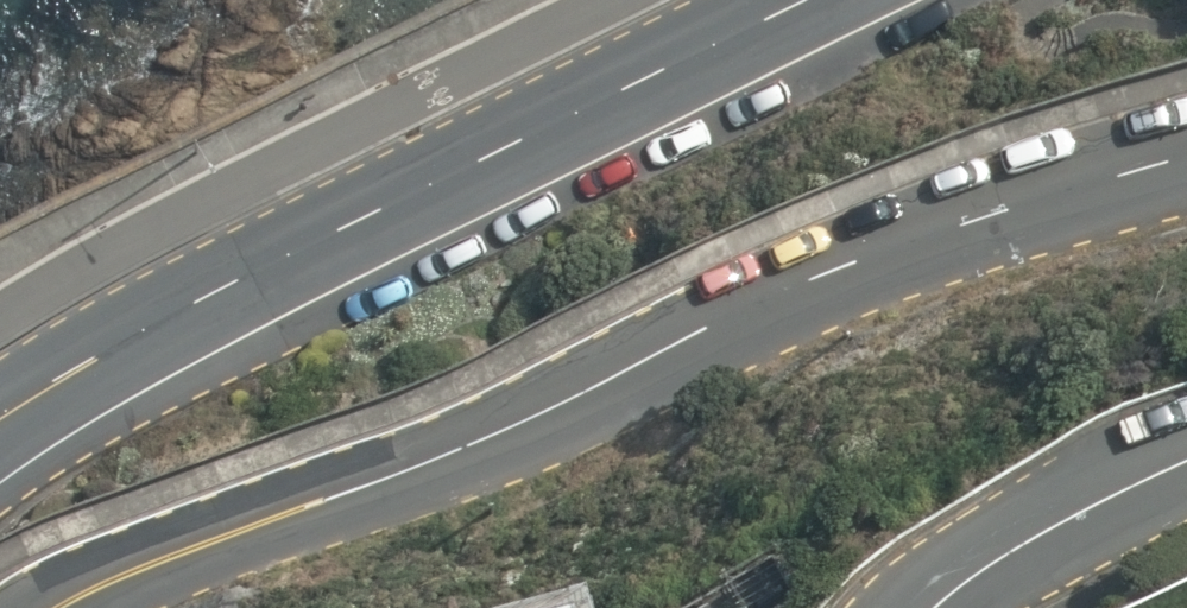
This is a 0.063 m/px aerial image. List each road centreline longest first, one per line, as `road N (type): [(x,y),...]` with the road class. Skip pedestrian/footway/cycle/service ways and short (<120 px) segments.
road 1 (tertiary): [(64,607),(182,552),(361,489),(568,400),(815,280),(1186,155)]
road 2 (secondary): [(0,413),(142,313),(781,0)]
road 3 (tertiary): [(1186,470),(1020,544),(929,607)]

